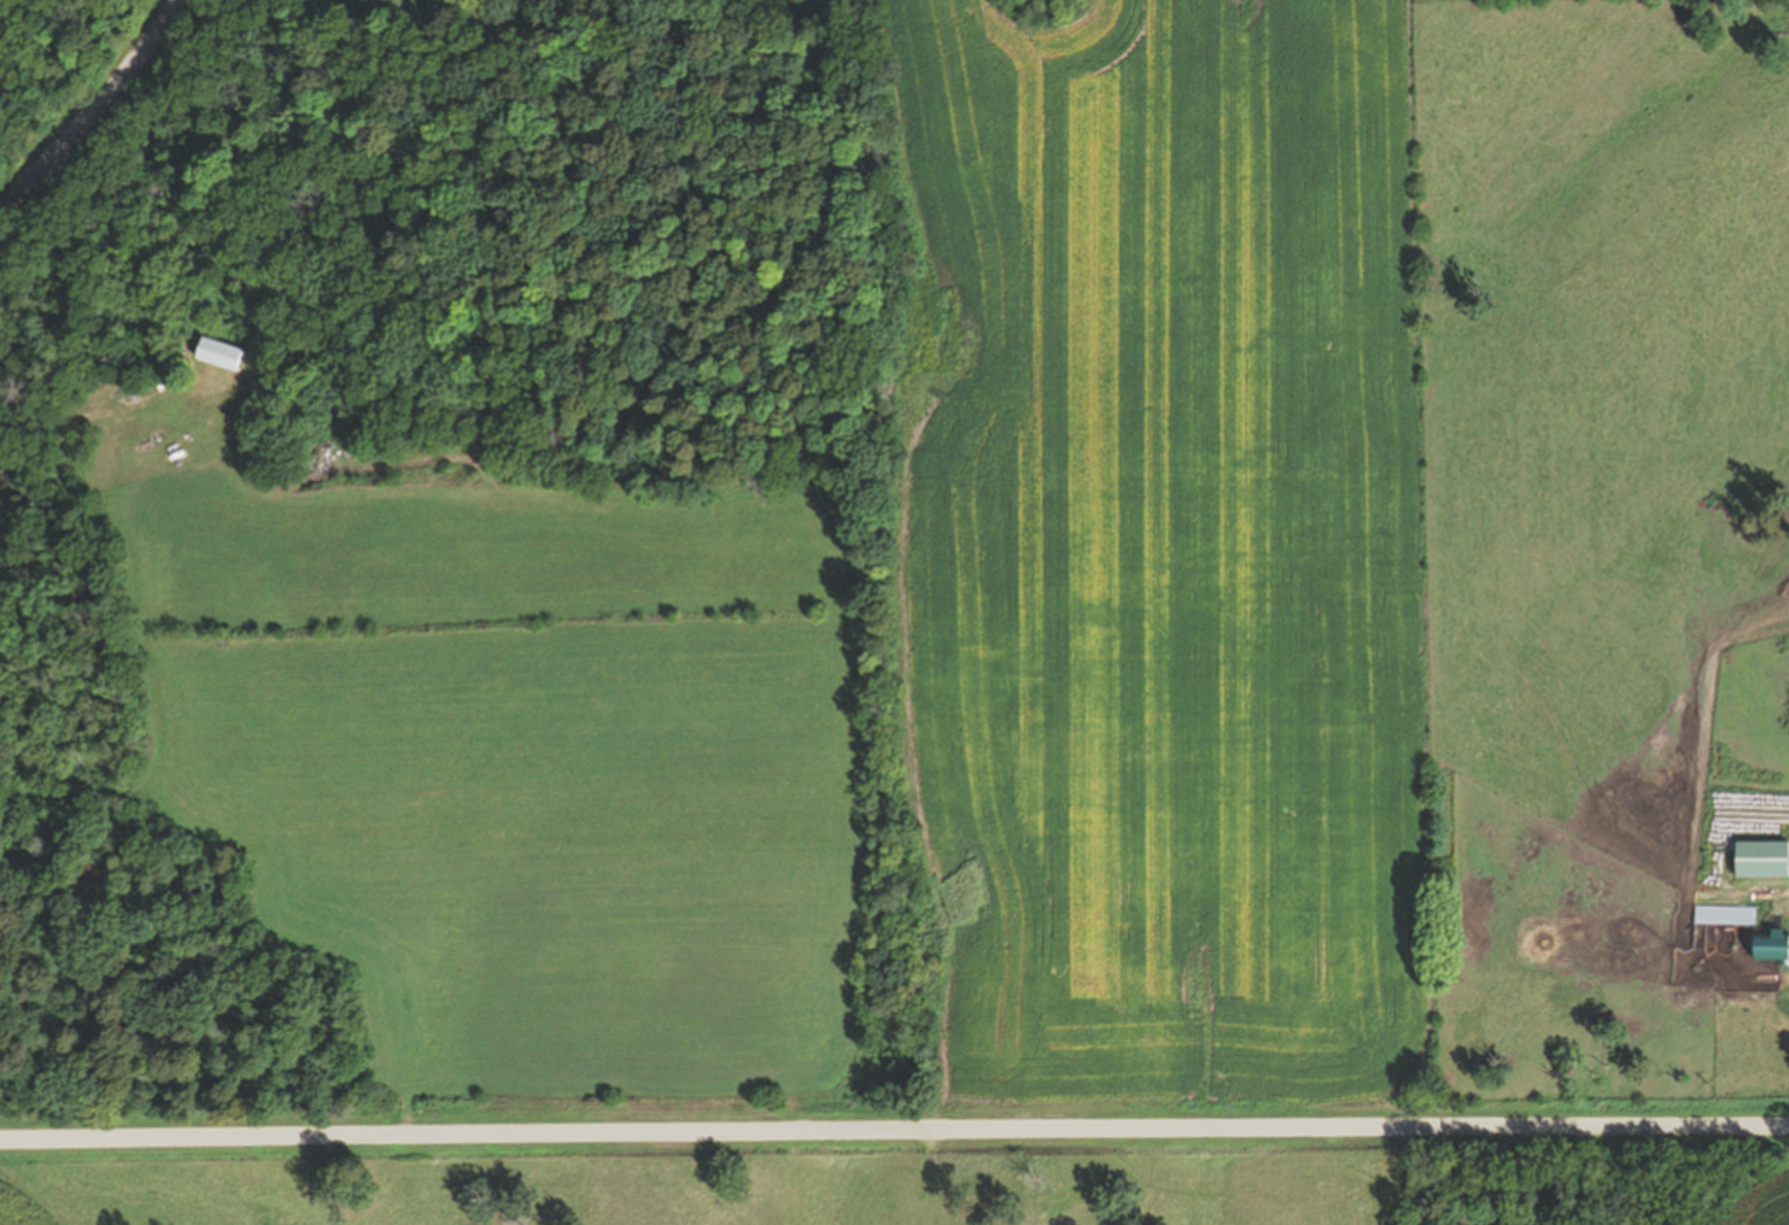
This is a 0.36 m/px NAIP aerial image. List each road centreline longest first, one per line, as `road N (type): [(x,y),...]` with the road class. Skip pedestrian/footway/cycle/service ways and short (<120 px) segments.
road 1 (residential): [(0,1131),(1788,1114)]
road 2 (residential): [(0,210),(93,112),(179,0)]

